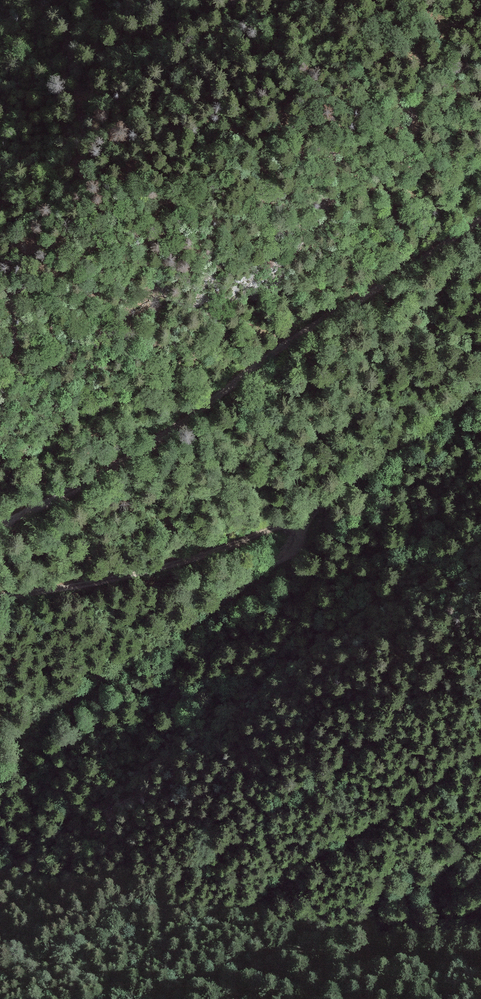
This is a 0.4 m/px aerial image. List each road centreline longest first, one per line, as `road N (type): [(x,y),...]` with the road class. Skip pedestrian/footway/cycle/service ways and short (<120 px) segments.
road 1 (track): [(480,208),(399,271),(307,319),(89,476),(0,526)]
road 2 (track): [(0,597),(173,571),(204,585),(202,605),(188,618),(59,707),(0,731)]
road 3 (track): [(480,378),(188,618)]

